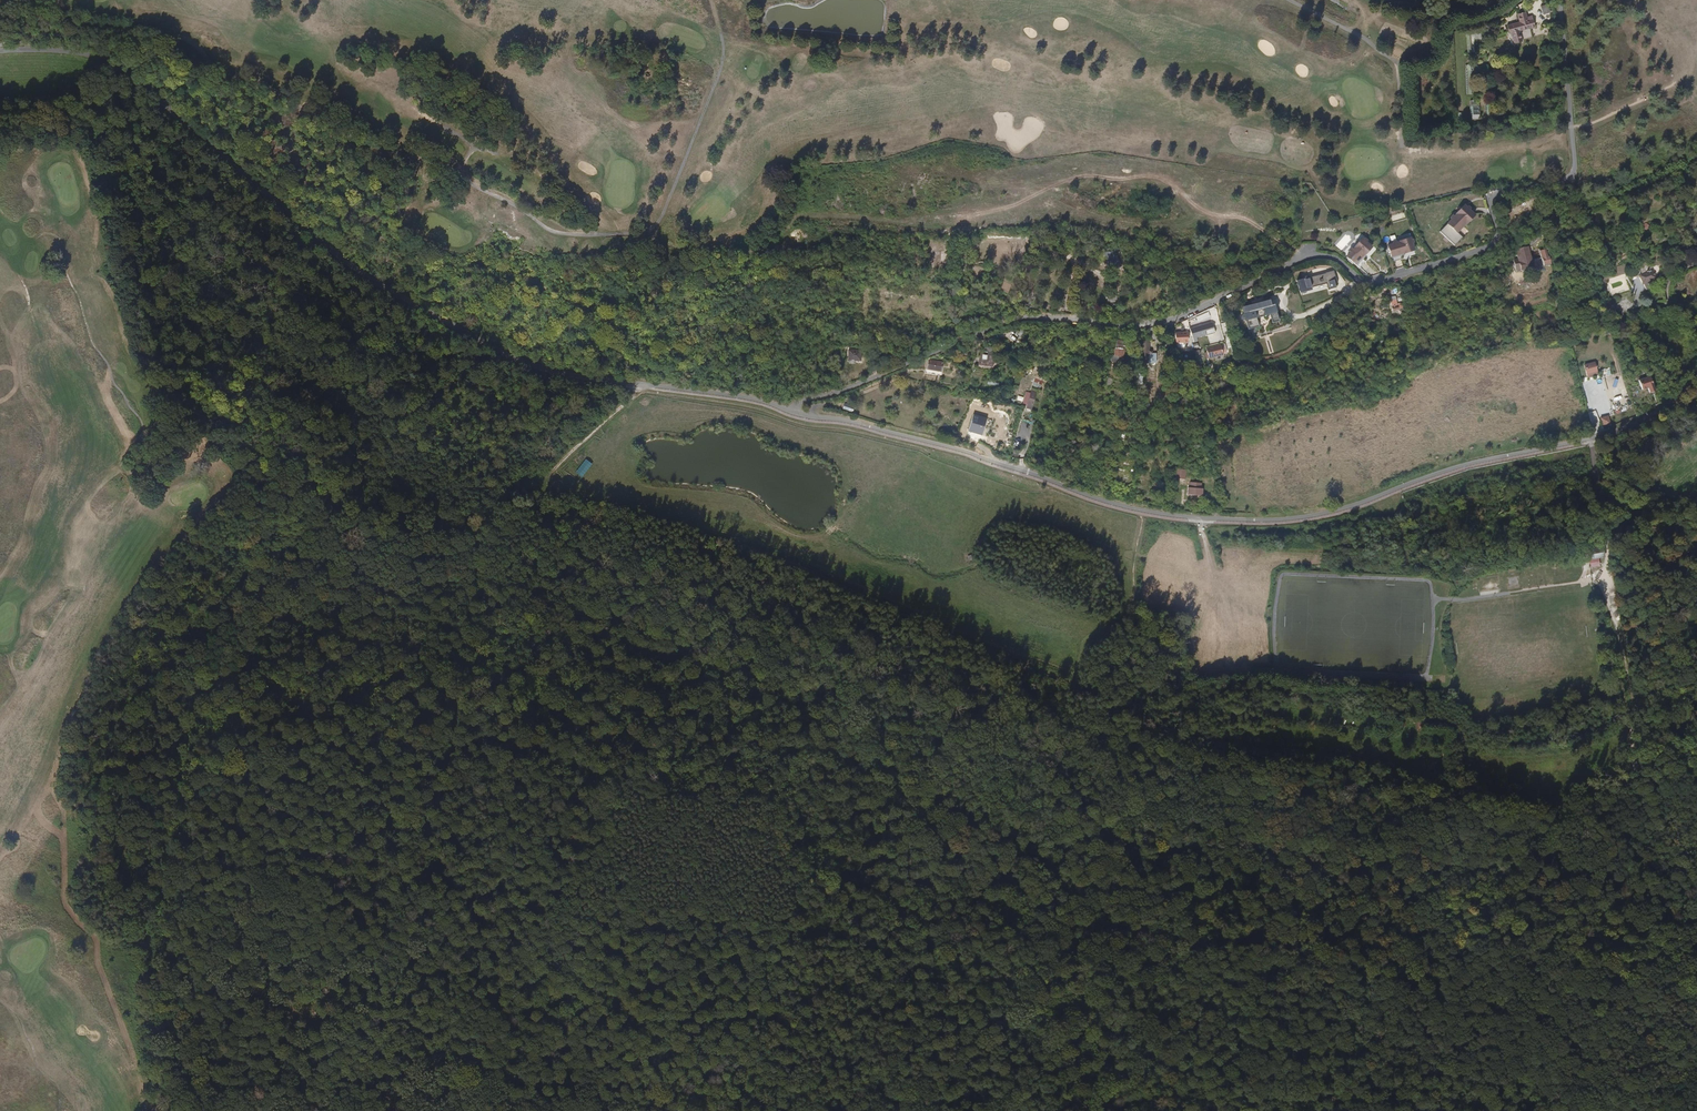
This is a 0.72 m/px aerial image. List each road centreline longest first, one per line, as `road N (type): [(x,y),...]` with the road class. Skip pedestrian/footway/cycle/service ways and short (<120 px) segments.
road 1 (track): [(1696,778),(1524,800),(1175,746),(1120,725),(1075,684),(785,560),(530,490)]
road 2 (unclassified): [(794,413),(812,398),(1011,324),(1164,321),(1308,258),(1330,259),(1371,282),(1480,248),(1495,235),(1494,199),(1560,184),(1571,169),(1557,0)]
road 3 (unclassified): [(1696,371),(1667,404),(1625,428),(1449,470),(1343,509),(1261,520),(1145,510),(958,449),(794,413)]
road 4 (unclassified): [(794,413),(763,400),(598,381),(512,357),(378,288),(128,74),(58,51),(0,50)]
road 5 (track): [(530,490),(477,518),(338,517),(186,653),(135,723),(118,756),(113,842),(145,931),(160,1104)]
road 6 (track): [(1580,1110),(1495,1098),(738,1100)]
road 7 (track): [(0,48),(106,32),(177,36),(201,45),(252,96),(479,187),(550,231),(641,234),(709,255)]
road 8 (track): [(160,1104),(738,1100)]
road 9 (track): [(1308,258),(1245,218),(1204,210),(1156,177),(1075,177),(1019,204),(943,219),(820,214)]
road 10 (track): [(1084,320),(1068,310),(1076,261),(1068,255),(995,245),(979,253)]
road 11 (track): [(1436,600),(1602,578)]
road 12 (track): [(641,234),(661,218),(710,93)]
road 13 (track): [(530,490),(640,385)]
road 14 (track): [(1602,578),(1631,725)]
road 15 (track): [(1590,440),(1602,578)]

